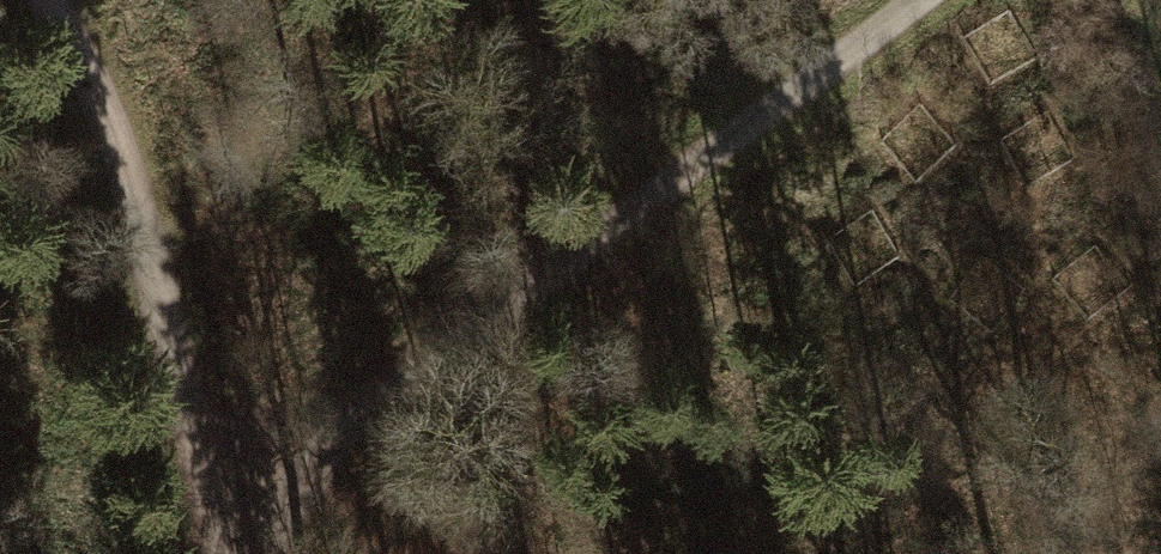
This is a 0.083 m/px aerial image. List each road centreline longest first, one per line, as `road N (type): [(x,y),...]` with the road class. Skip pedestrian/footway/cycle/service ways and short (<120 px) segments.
road 1 (track): [(259,553),(286,485),(510,292),(914,0)]
road 2 (track): [(261,549),(196,425),(146,198),(68,30),(42,0)]

